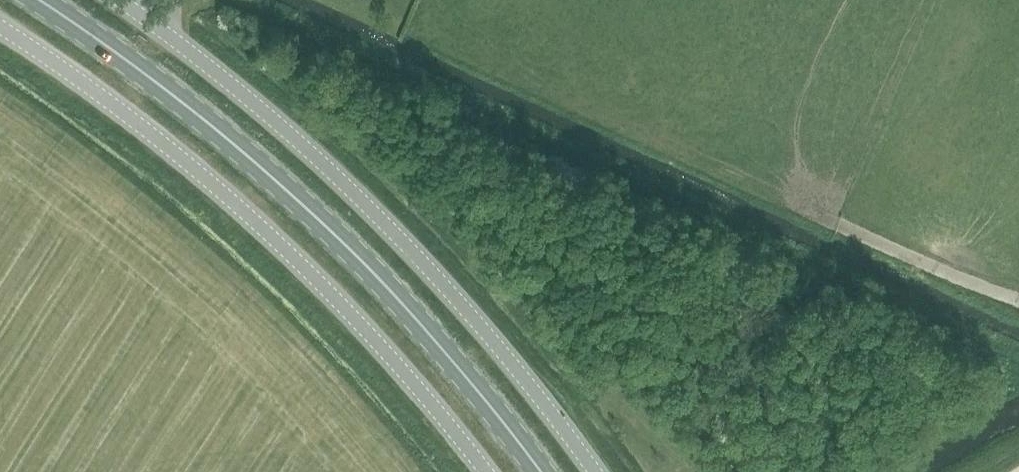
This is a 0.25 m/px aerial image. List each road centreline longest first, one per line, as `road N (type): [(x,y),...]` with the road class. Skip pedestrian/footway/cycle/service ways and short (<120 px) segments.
road 1 (primary): [(542,471),(354,252),(244,153),(41,0)]
road 2 (unclassified): [(596,471),(512,363),(392,230),(281,126),(120,0)]
road 3 (unclassified): [(486,471),(278,240),(170,147),(0,26)]
road 4 (track): [(1018,300),(809,214)]

